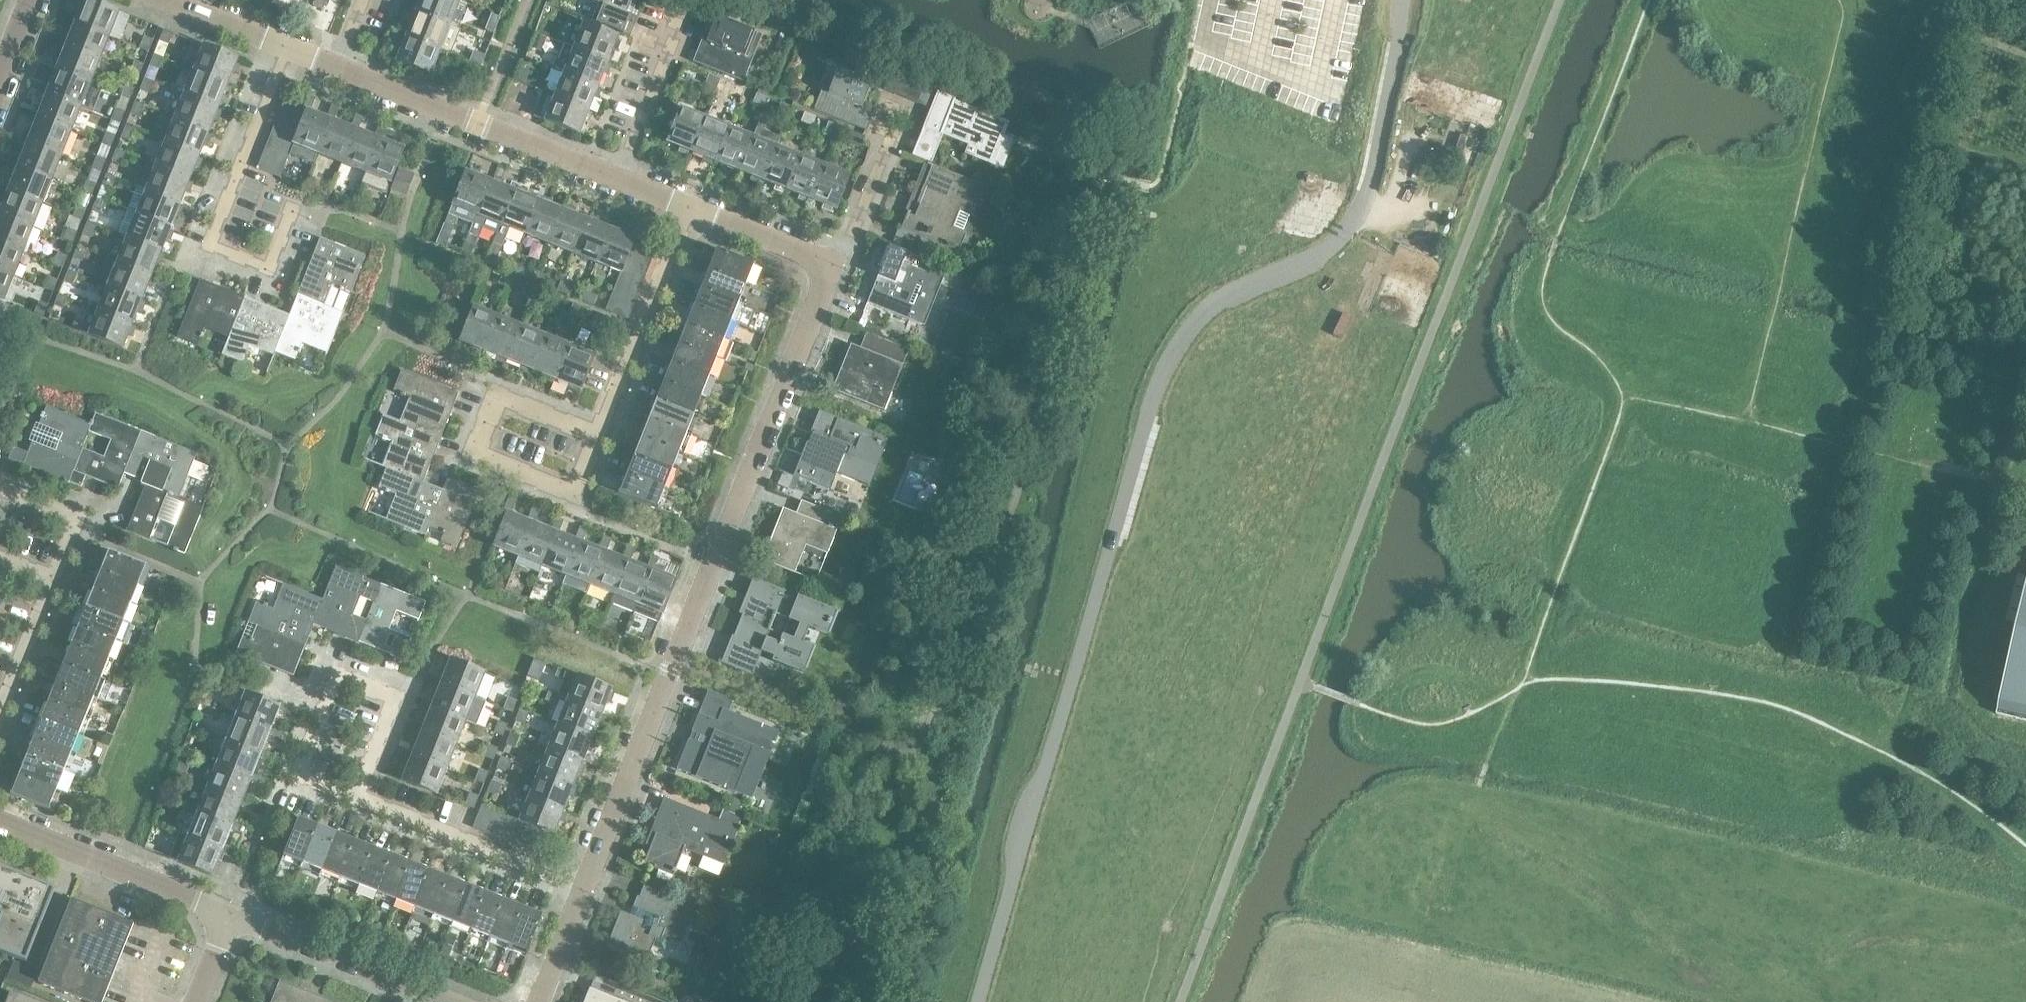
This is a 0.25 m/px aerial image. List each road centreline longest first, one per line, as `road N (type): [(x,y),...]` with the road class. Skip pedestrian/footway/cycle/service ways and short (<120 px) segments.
road 1 (residential): [(583,893),(835,267)]
road 2 (residential): [(342,71),(618,181)]
road 3 (residential): [(612,444),(506,401),(483,458),(593,506)]
road 4 (residential): [(229,918),(0,822)]
road 5 (residential): [(612,444),(706,216)]
road 6 (residential): [(583,893),(357,796)]
road 7 (residential): [(441,1001),(229,918)]
road 8 (residential): [(357,796),(300,772),(341,677),(398,701)]
road 9 (residential): [(235,193),(212,252),(275,277),(298,218)]
road 10 (residential): [(618,181),(676,27)]
road 11 (residential): [(835,267),(894,114)]
road 12 (residential): [(235,193),(291,51)]
road 13 (residential): [(0,719),(55,580)]
road 14 (residential): [(706,216),(835,267)]
road 15 (residential): [(164,0),(291,51)]

